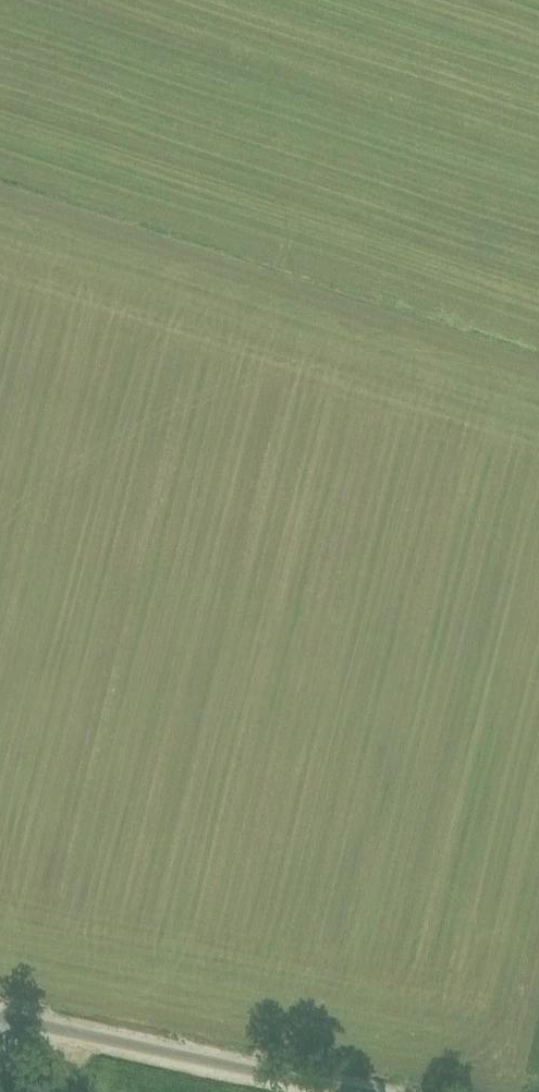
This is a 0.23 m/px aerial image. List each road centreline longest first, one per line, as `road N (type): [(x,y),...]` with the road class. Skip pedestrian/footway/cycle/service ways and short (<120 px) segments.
road 1 (unclassified): [(345,1091),(0,1017)]

